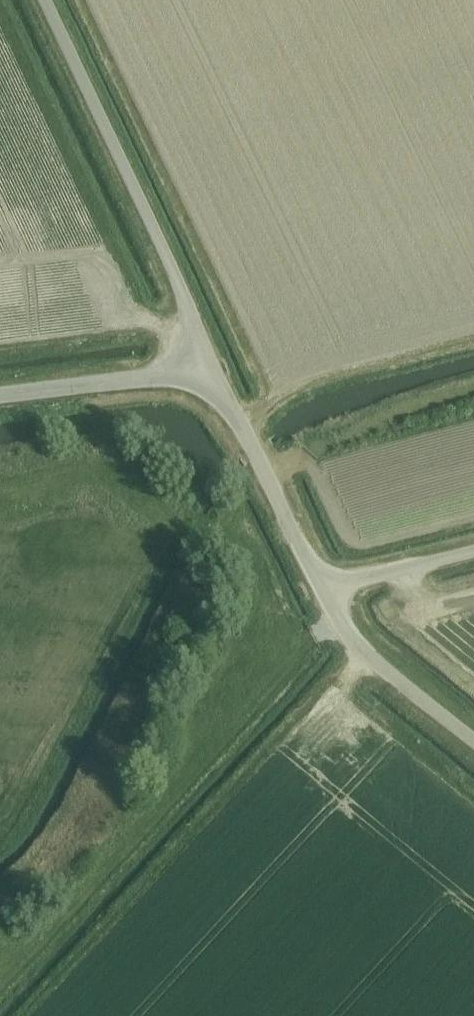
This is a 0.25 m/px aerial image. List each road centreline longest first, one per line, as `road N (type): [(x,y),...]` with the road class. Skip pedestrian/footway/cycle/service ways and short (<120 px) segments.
road 1 (unclassified): [(213,369),(44,0)]
road 2 (unclassified): [(322,587),(213,369)]
road 3 (unclassified): [(473,742),(361,650),(322,587)]
road 4 (unclassified): [(0,397),(213,369)]
road 5 (unclassified): [(322,587),(473,551)]

